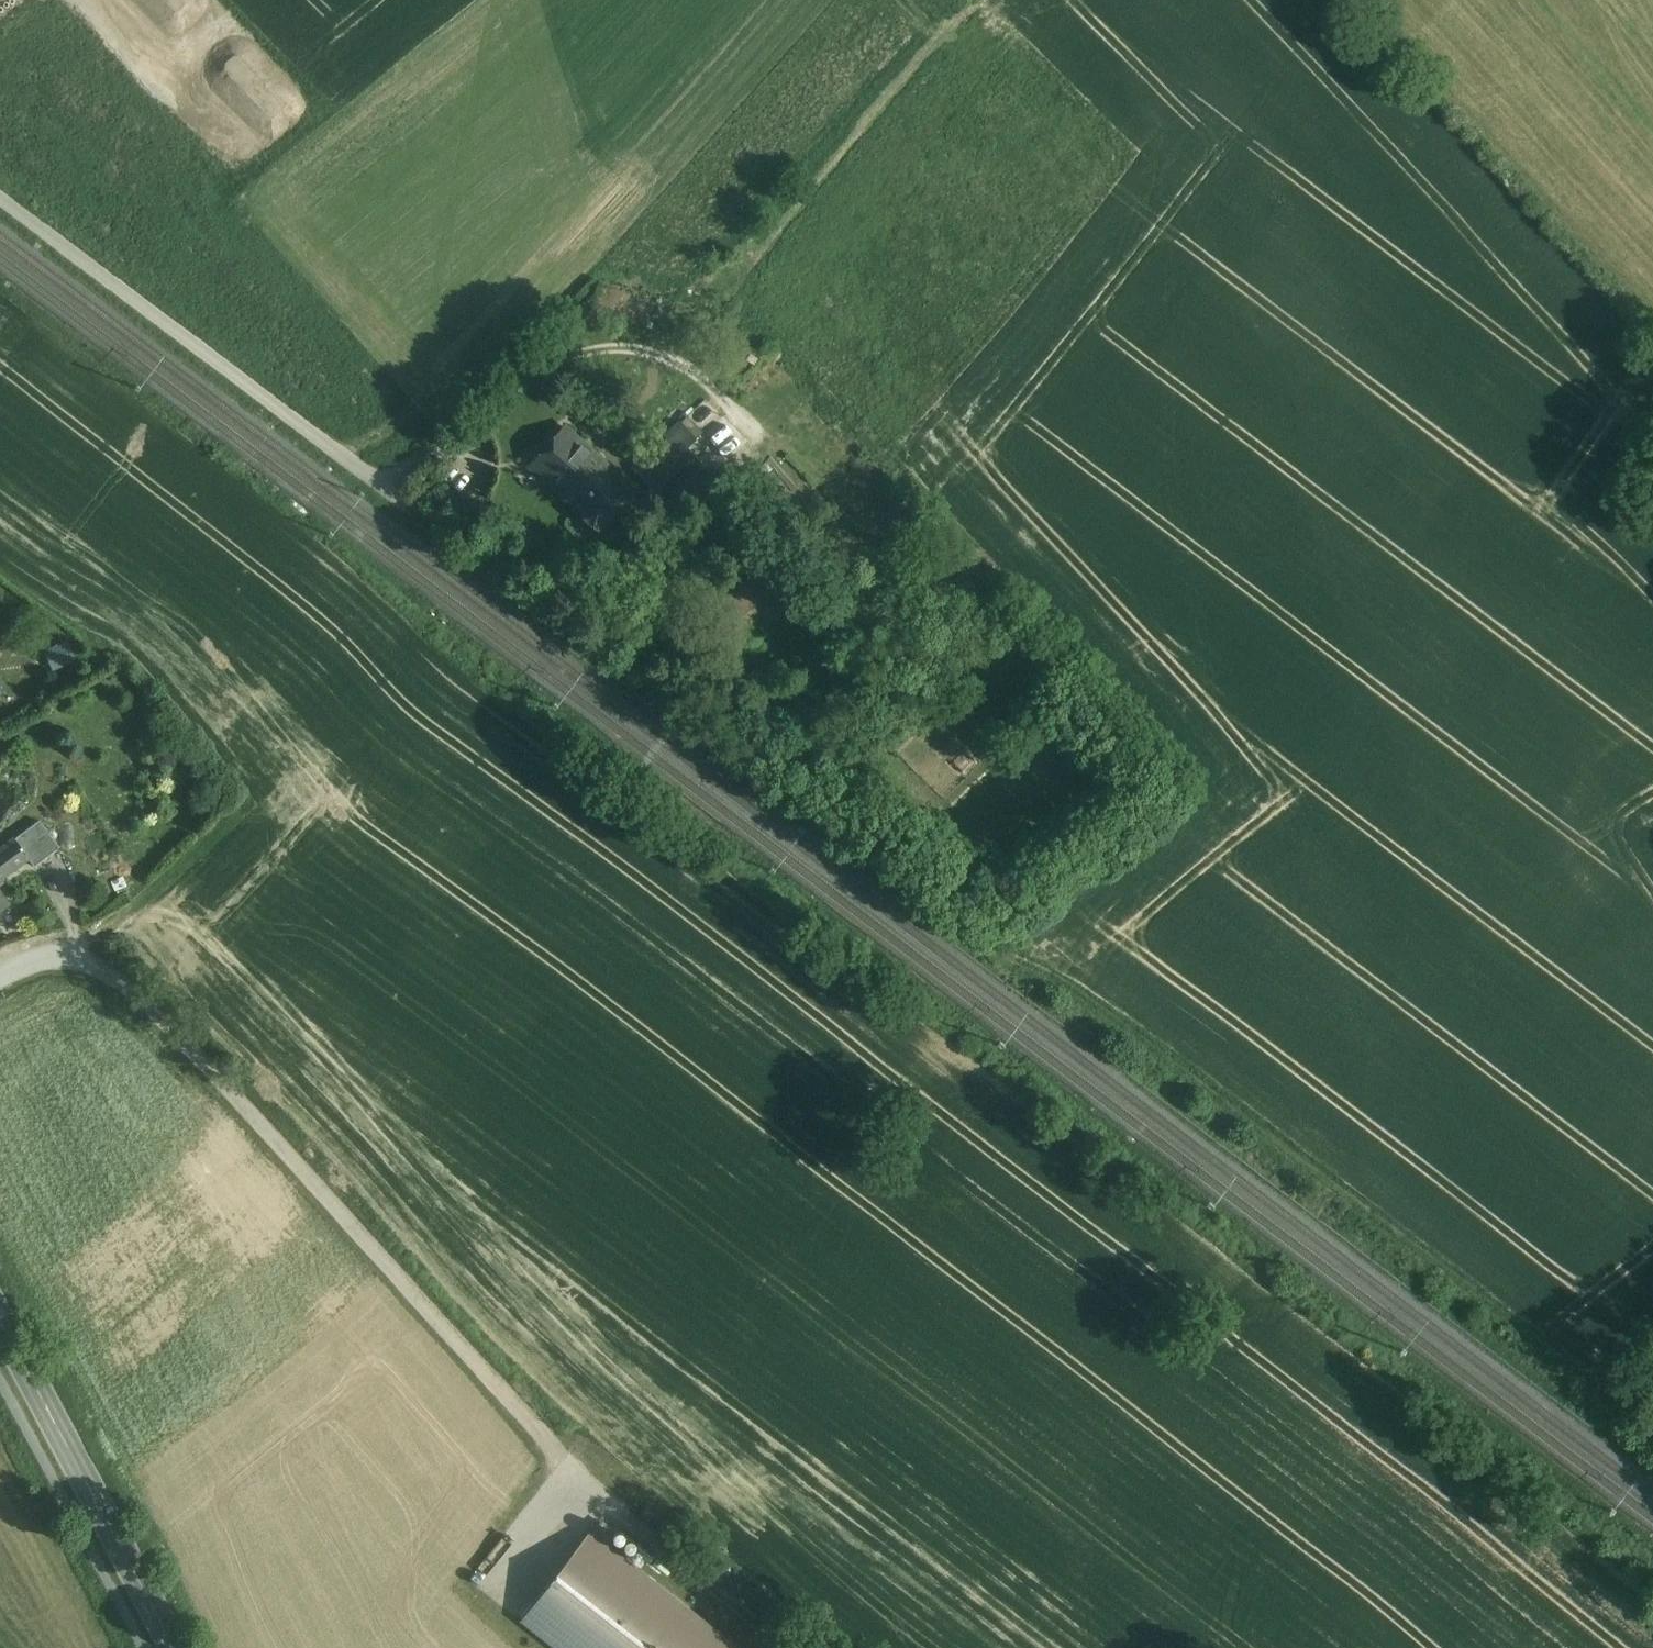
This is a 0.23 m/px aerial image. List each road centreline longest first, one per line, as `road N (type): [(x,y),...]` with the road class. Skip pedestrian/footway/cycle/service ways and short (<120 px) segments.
road 1 (track): [(378,483),(933,914),(1079,993),(1578,1372)]
road 2 (secondary): [(177,1647),(0,1317)]
road 3 (track): [(787,1647),(601,1497)]

